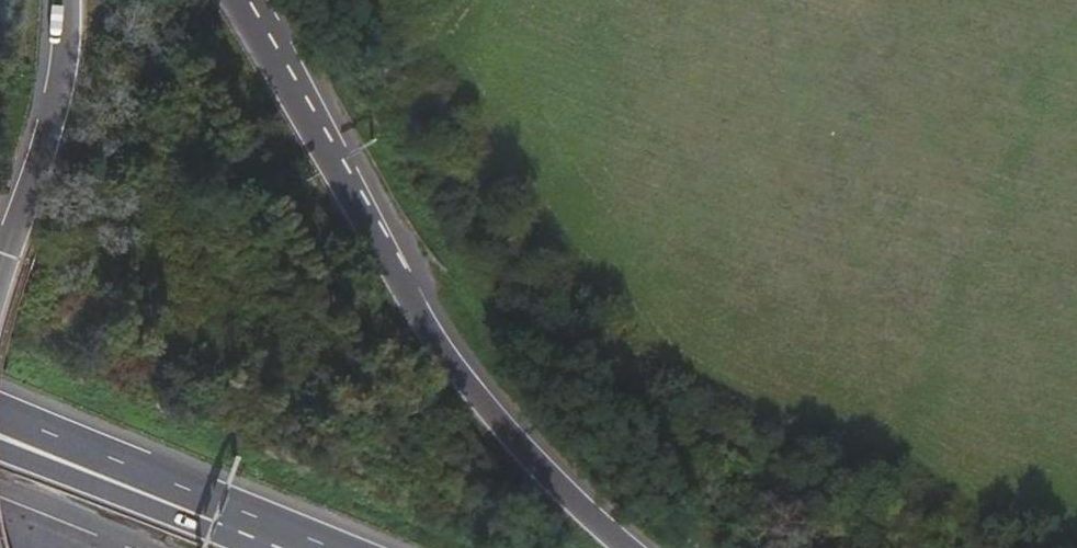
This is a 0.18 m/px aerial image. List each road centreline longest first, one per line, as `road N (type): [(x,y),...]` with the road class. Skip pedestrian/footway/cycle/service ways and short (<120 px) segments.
road 1 (motorway): [(624,547),(550,481),(497,417),(390,257),(250,4)]
road 2 (motorway): [(74,0),(65,88),(0,271)]
road 3 (motorway): [(229,517),(0,415)]
road 4 (motorway): [(229,517),(0,449)]

